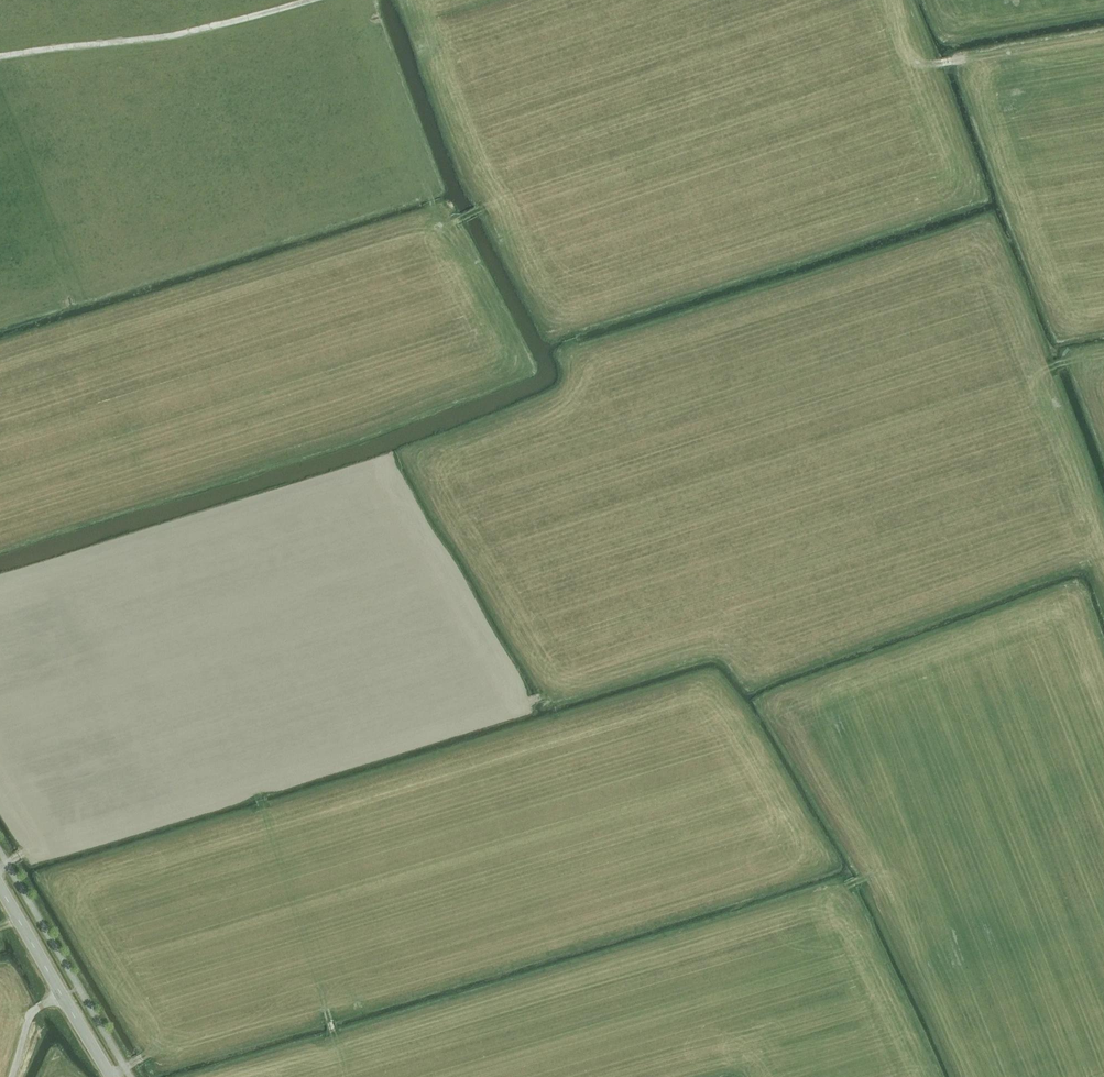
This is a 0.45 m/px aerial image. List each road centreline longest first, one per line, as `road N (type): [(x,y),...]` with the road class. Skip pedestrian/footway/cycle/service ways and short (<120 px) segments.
road 1 (track): [(0,55),(160,37),(312,0)]
road 2 (secondary): [(111,1076),(0,887)]

